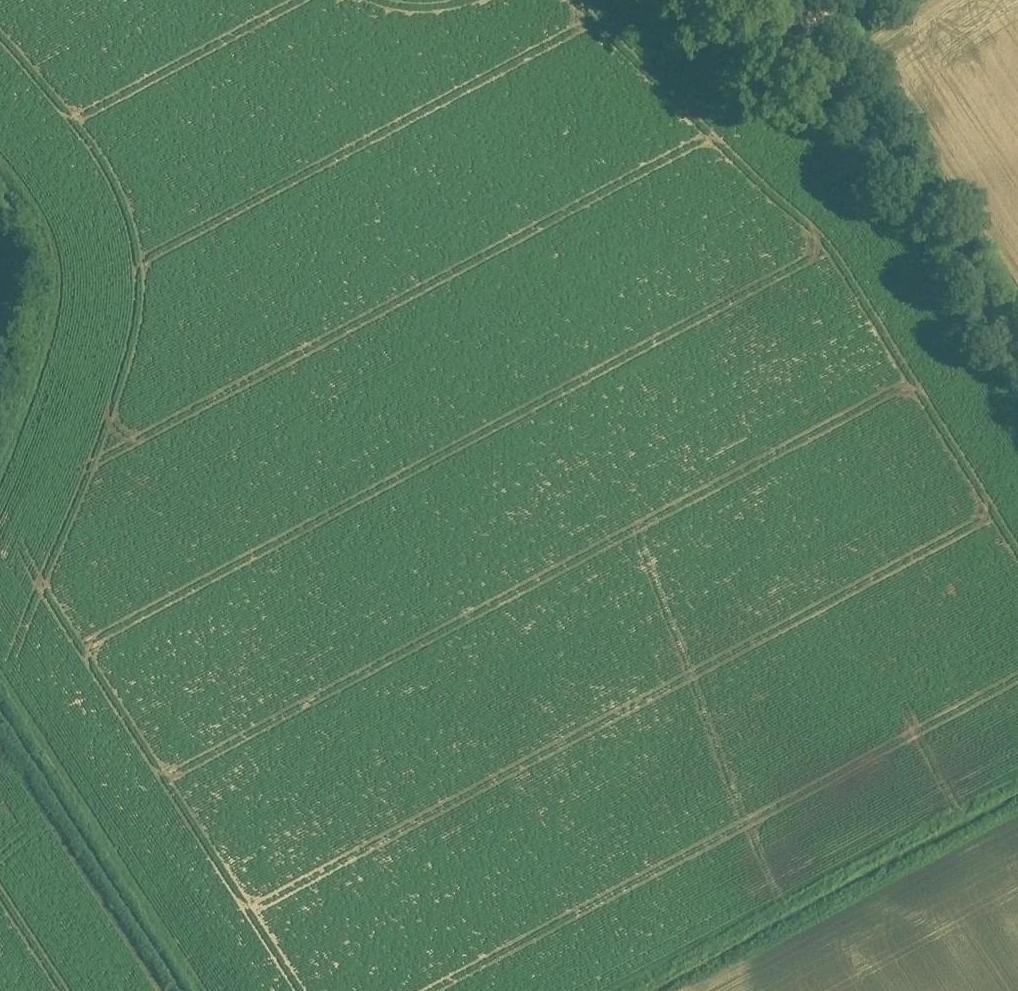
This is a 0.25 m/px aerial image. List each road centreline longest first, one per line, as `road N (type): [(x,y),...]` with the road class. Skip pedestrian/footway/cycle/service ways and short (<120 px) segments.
road 1 (track): [(1017,776),(613,990)]
road 2 (residential): [(809,17),(1017,346)]
road 3 (track): [(204,990),(0,672)]
road 4 (track): [(0,464),(27,405),(57,267)]

